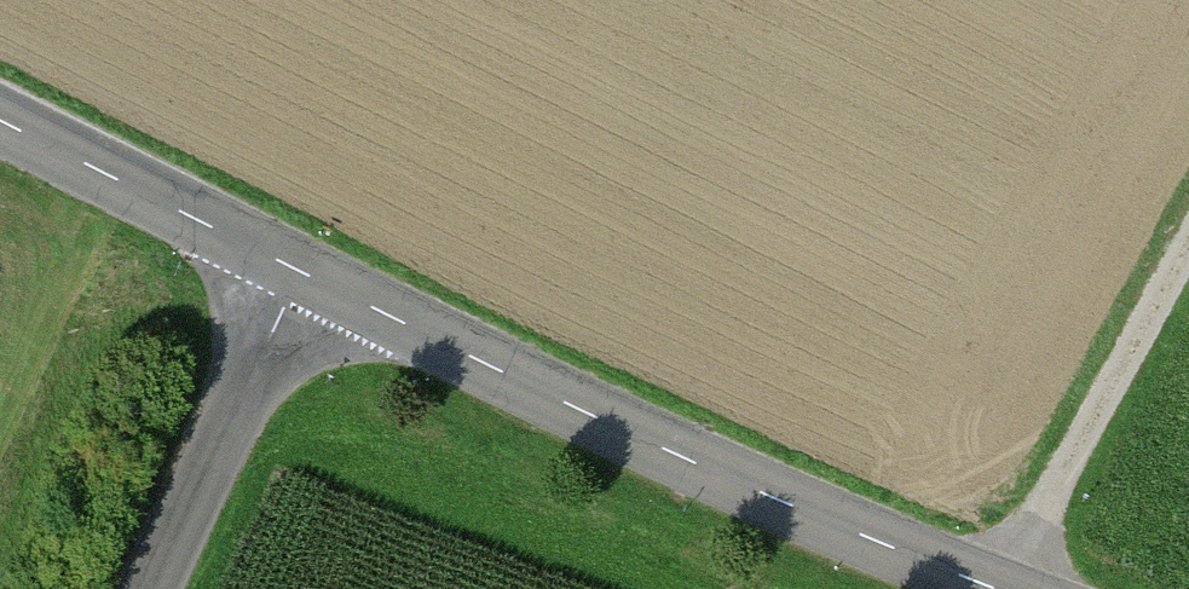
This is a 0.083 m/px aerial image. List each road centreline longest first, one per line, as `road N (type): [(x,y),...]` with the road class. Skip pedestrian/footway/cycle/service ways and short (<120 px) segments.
road 1 (tertiary): [(990,588),(694,462),(301,270)]
road 2 (track): [(1006,588),(1188,257)]
road 3 (unclassified): [(155,588),(301,270)]
road 4 (tertiary): [(301,270),(0,122)]

